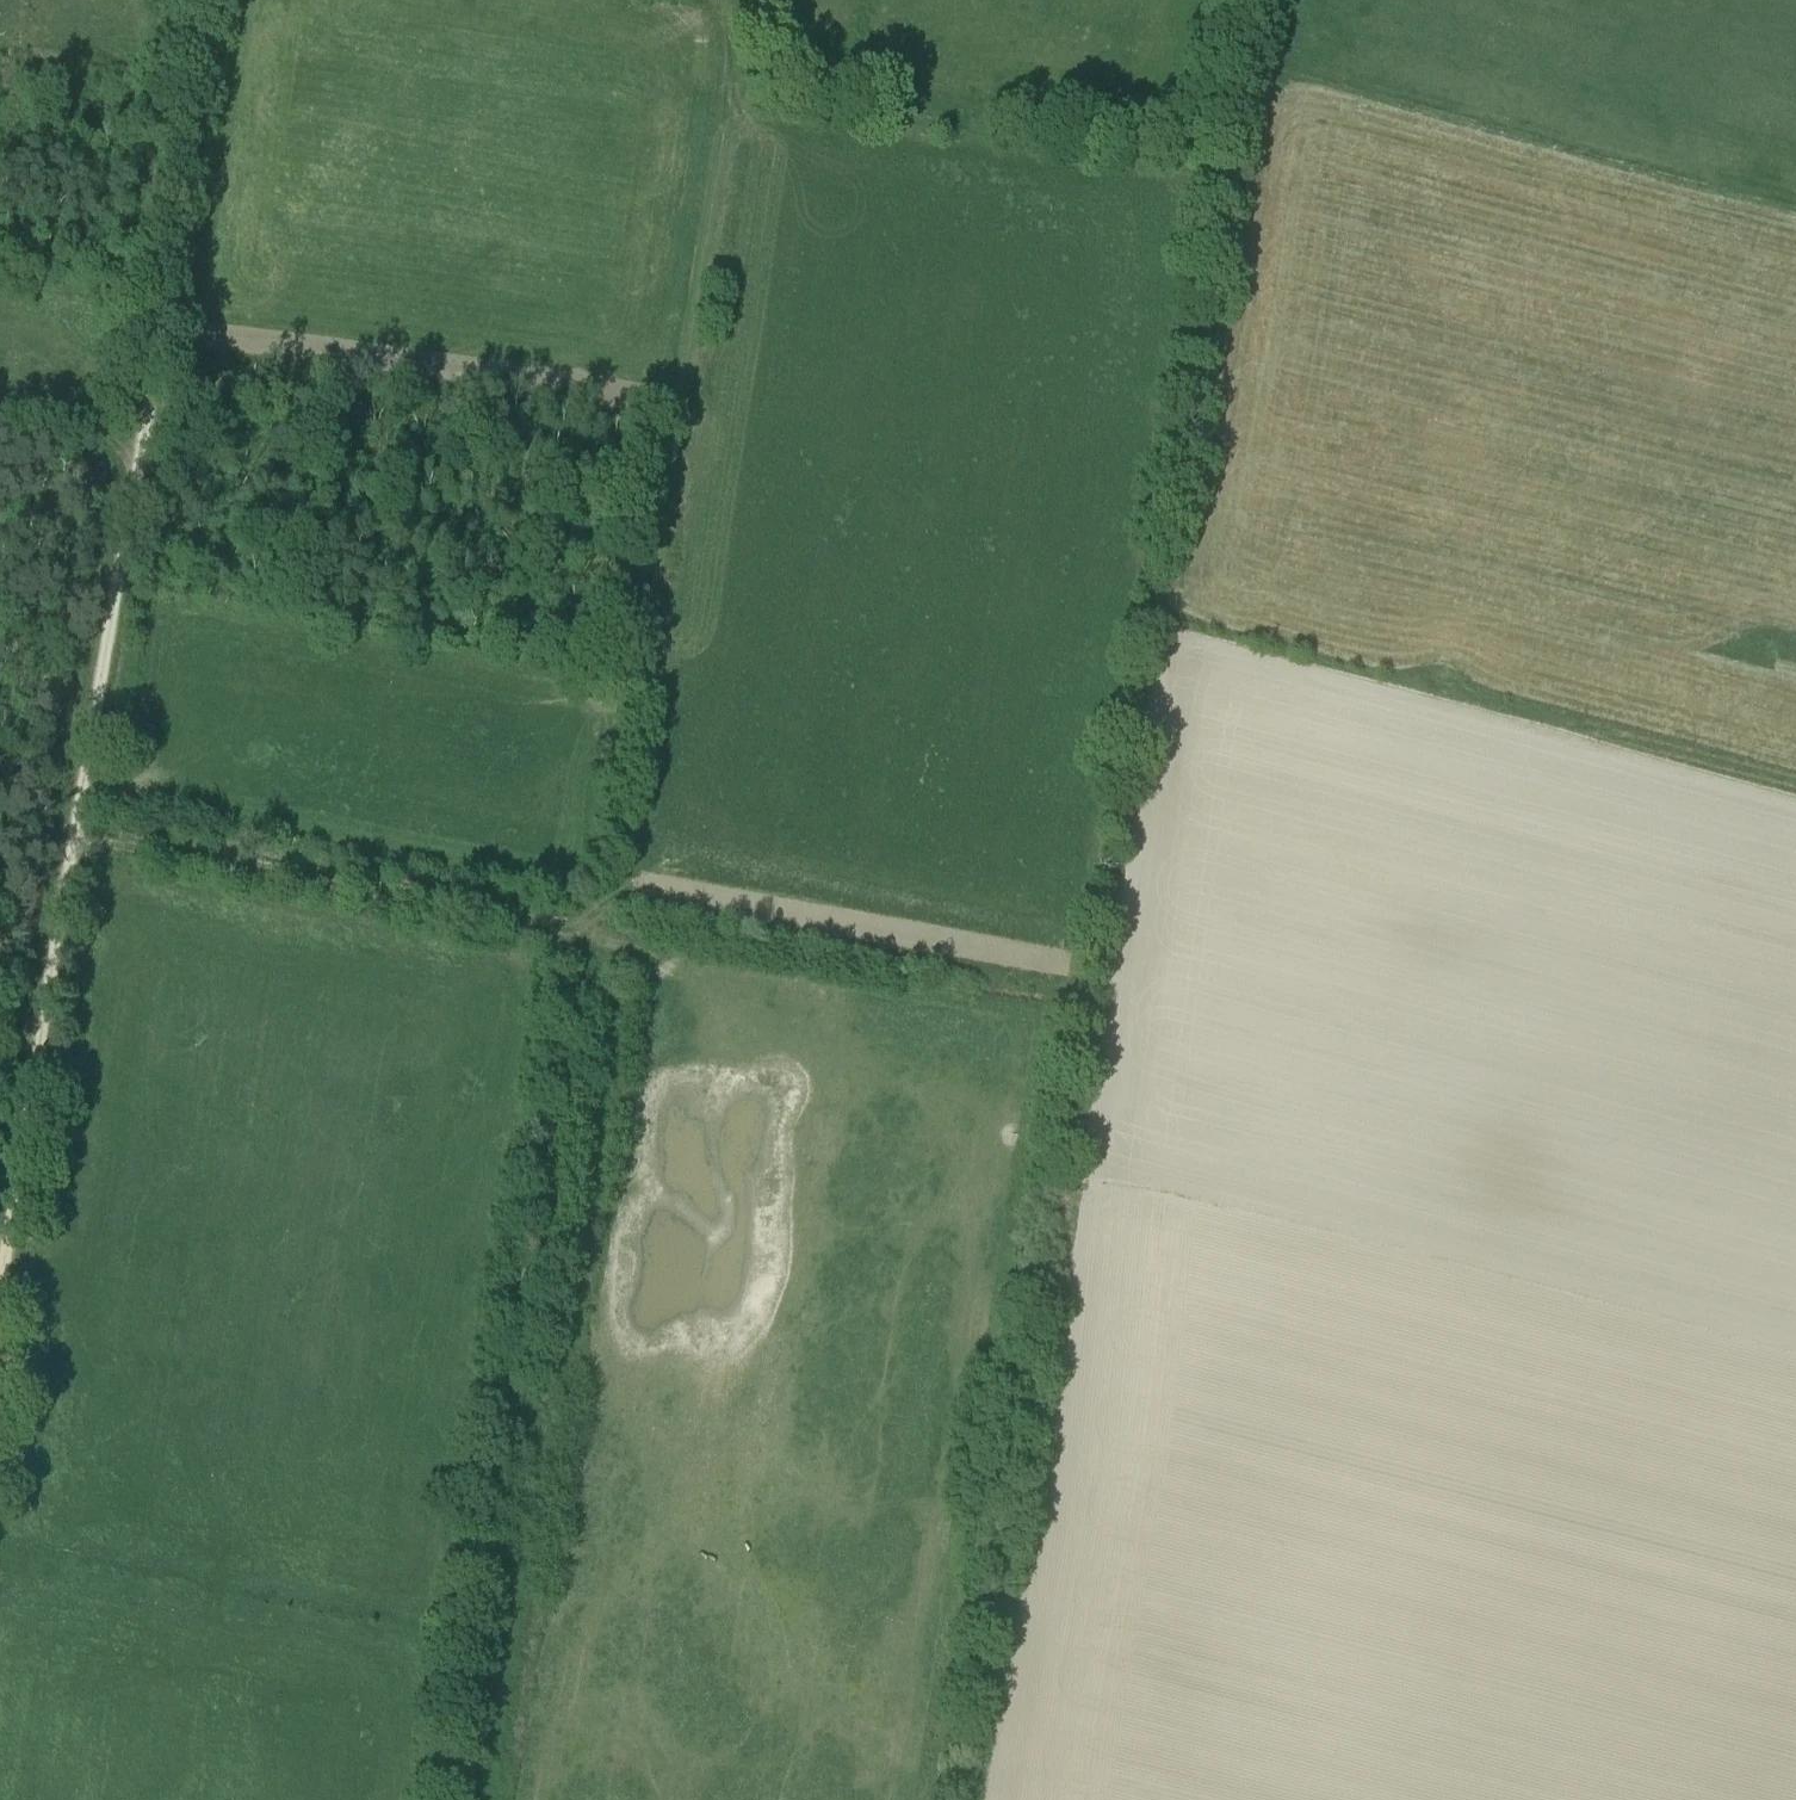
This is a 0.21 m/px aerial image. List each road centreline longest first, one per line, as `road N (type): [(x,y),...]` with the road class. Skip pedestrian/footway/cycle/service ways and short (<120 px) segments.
road 1 (track): [(4,1262),(214,0)]
road 2 (track): [(74,836),(587,931)]
road 3 (track): [(1795,789),(1462,702)]

